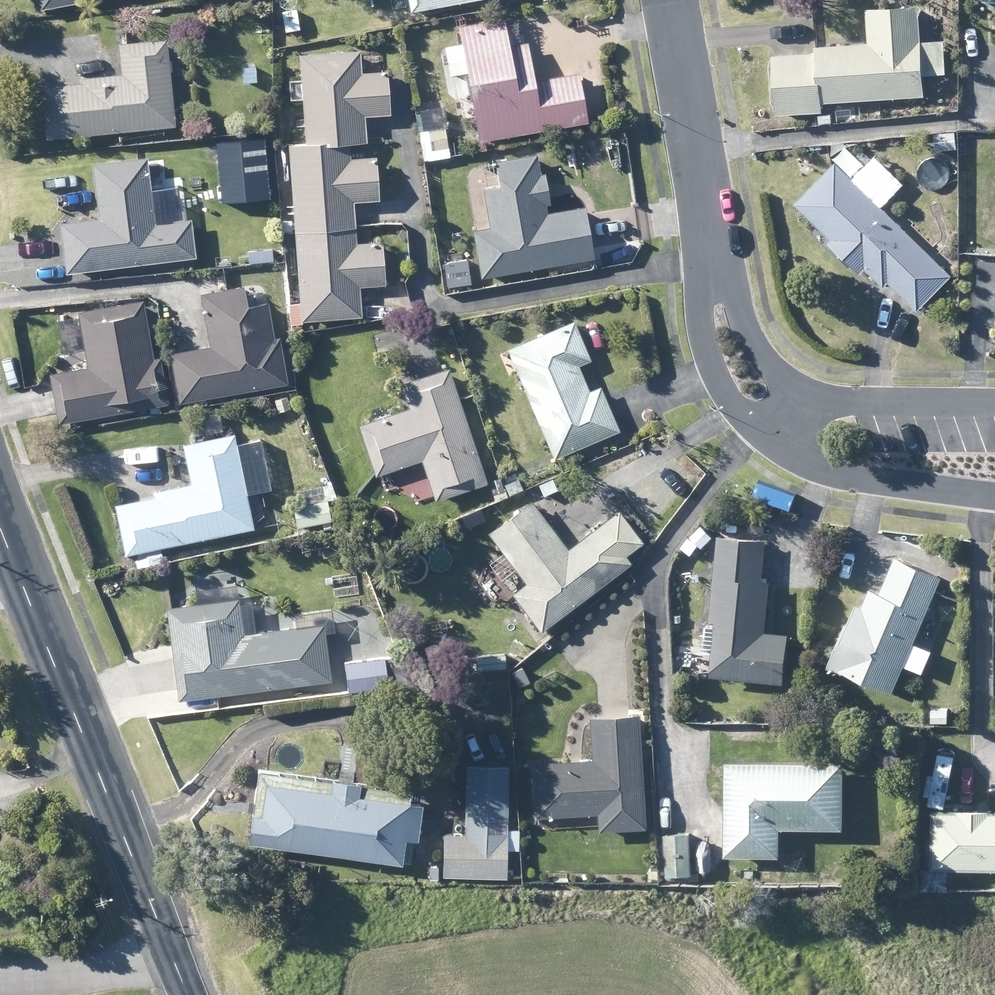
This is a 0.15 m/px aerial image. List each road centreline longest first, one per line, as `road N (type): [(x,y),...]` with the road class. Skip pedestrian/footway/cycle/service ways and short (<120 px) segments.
road 1 (tertiary): [(171,951),(21,583)]
road 2 (residential): [(994,496),(788,455),(721,380),(703,317)]
road 3 (residential): [(714,277),(765,362),(807,391),(856,403),(994,404)]
road 4 (residential): [(714,277),(674,0)]
road 5 (residential): [(171,951),(82,974),(0,979)]

